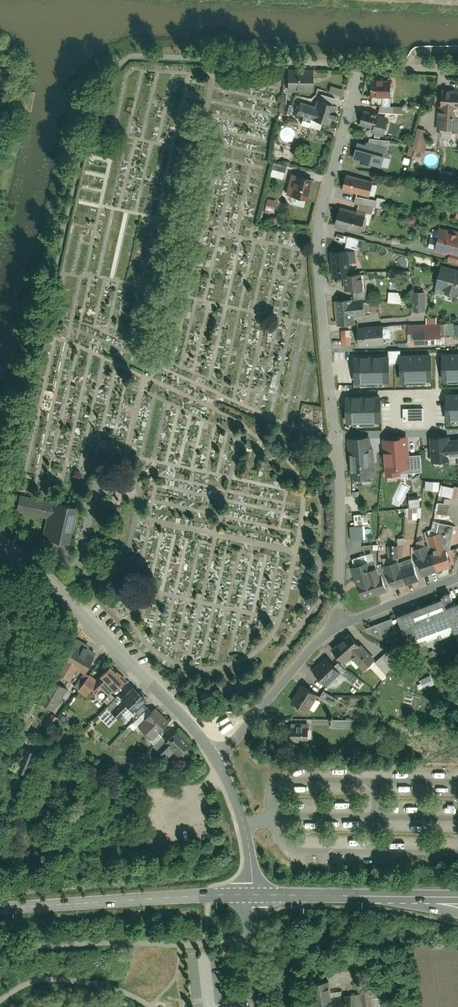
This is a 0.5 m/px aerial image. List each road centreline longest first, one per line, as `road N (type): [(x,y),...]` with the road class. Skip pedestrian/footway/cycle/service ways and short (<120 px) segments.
road 1 (residential): [(362,64),(318,247),(340,482),(339,626)]
road 2 (residential): [(0,545),(67,595),(218,758)]
road 3 (tertiary): [(0,908),(253,894)]
road 4 (residential): [(218,758),(339,626)]
road 5 (tertiary): [(253,894),(408,895)]
road 6 (residential): [(219,58),(362,64)]
road 7 (residential): [(218,758),(245,823),(253,894)]
road 8 (residential): [(339,626),(457,576)]

